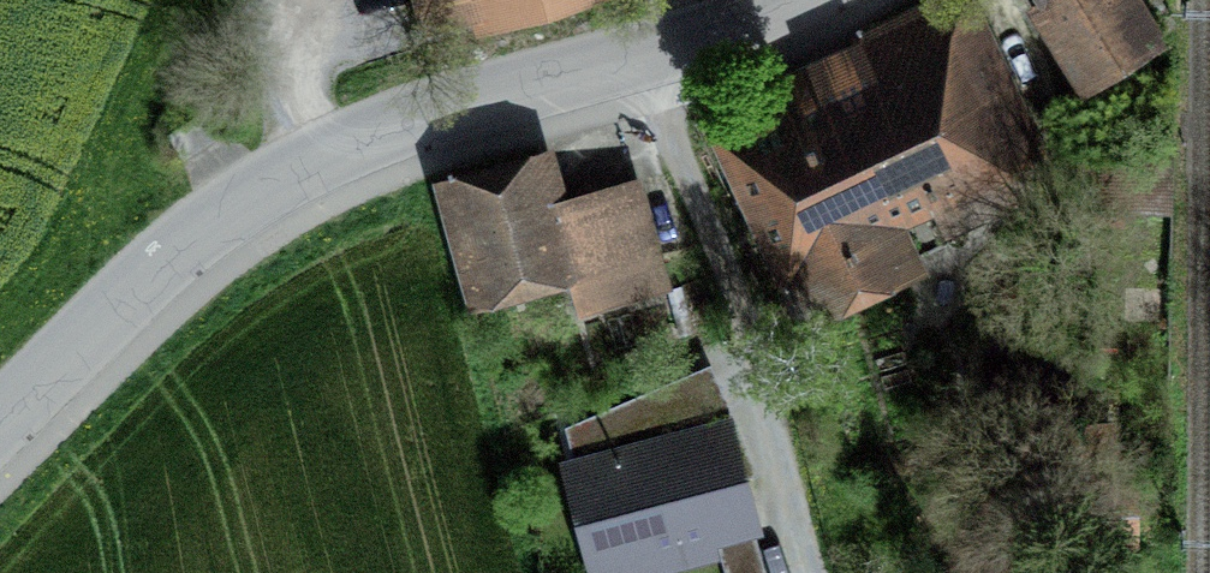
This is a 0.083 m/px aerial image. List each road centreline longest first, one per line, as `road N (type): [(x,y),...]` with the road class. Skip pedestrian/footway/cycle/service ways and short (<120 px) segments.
road 1 (residential): [(791,0),(659,52),(389,129),(285,174),(175,254),(0,422)]

